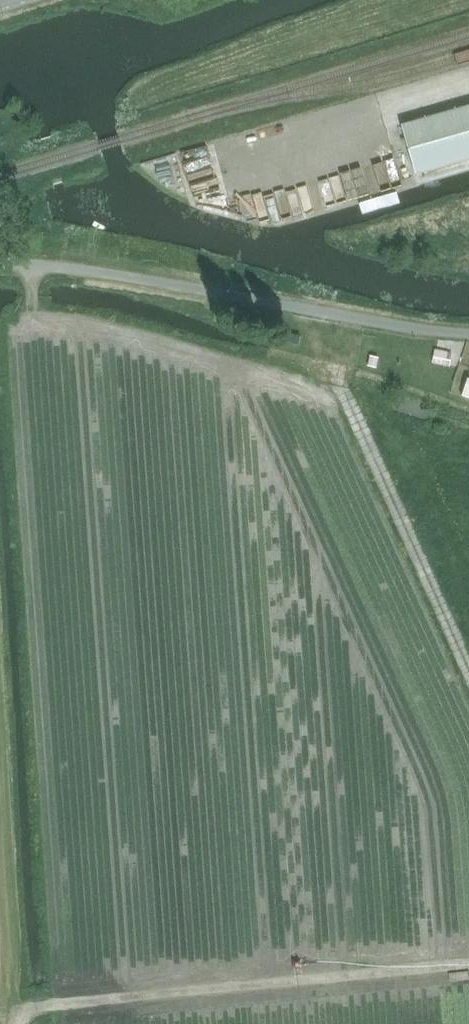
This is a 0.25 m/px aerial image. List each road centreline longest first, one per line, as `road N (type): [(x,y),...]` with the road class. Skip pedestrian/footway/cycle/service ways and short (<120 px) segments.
road 1 (unclassified): [(0,264),(123,276),(468,334)]
road 2 (track): [(468,660),(340,381),(332,315)]

